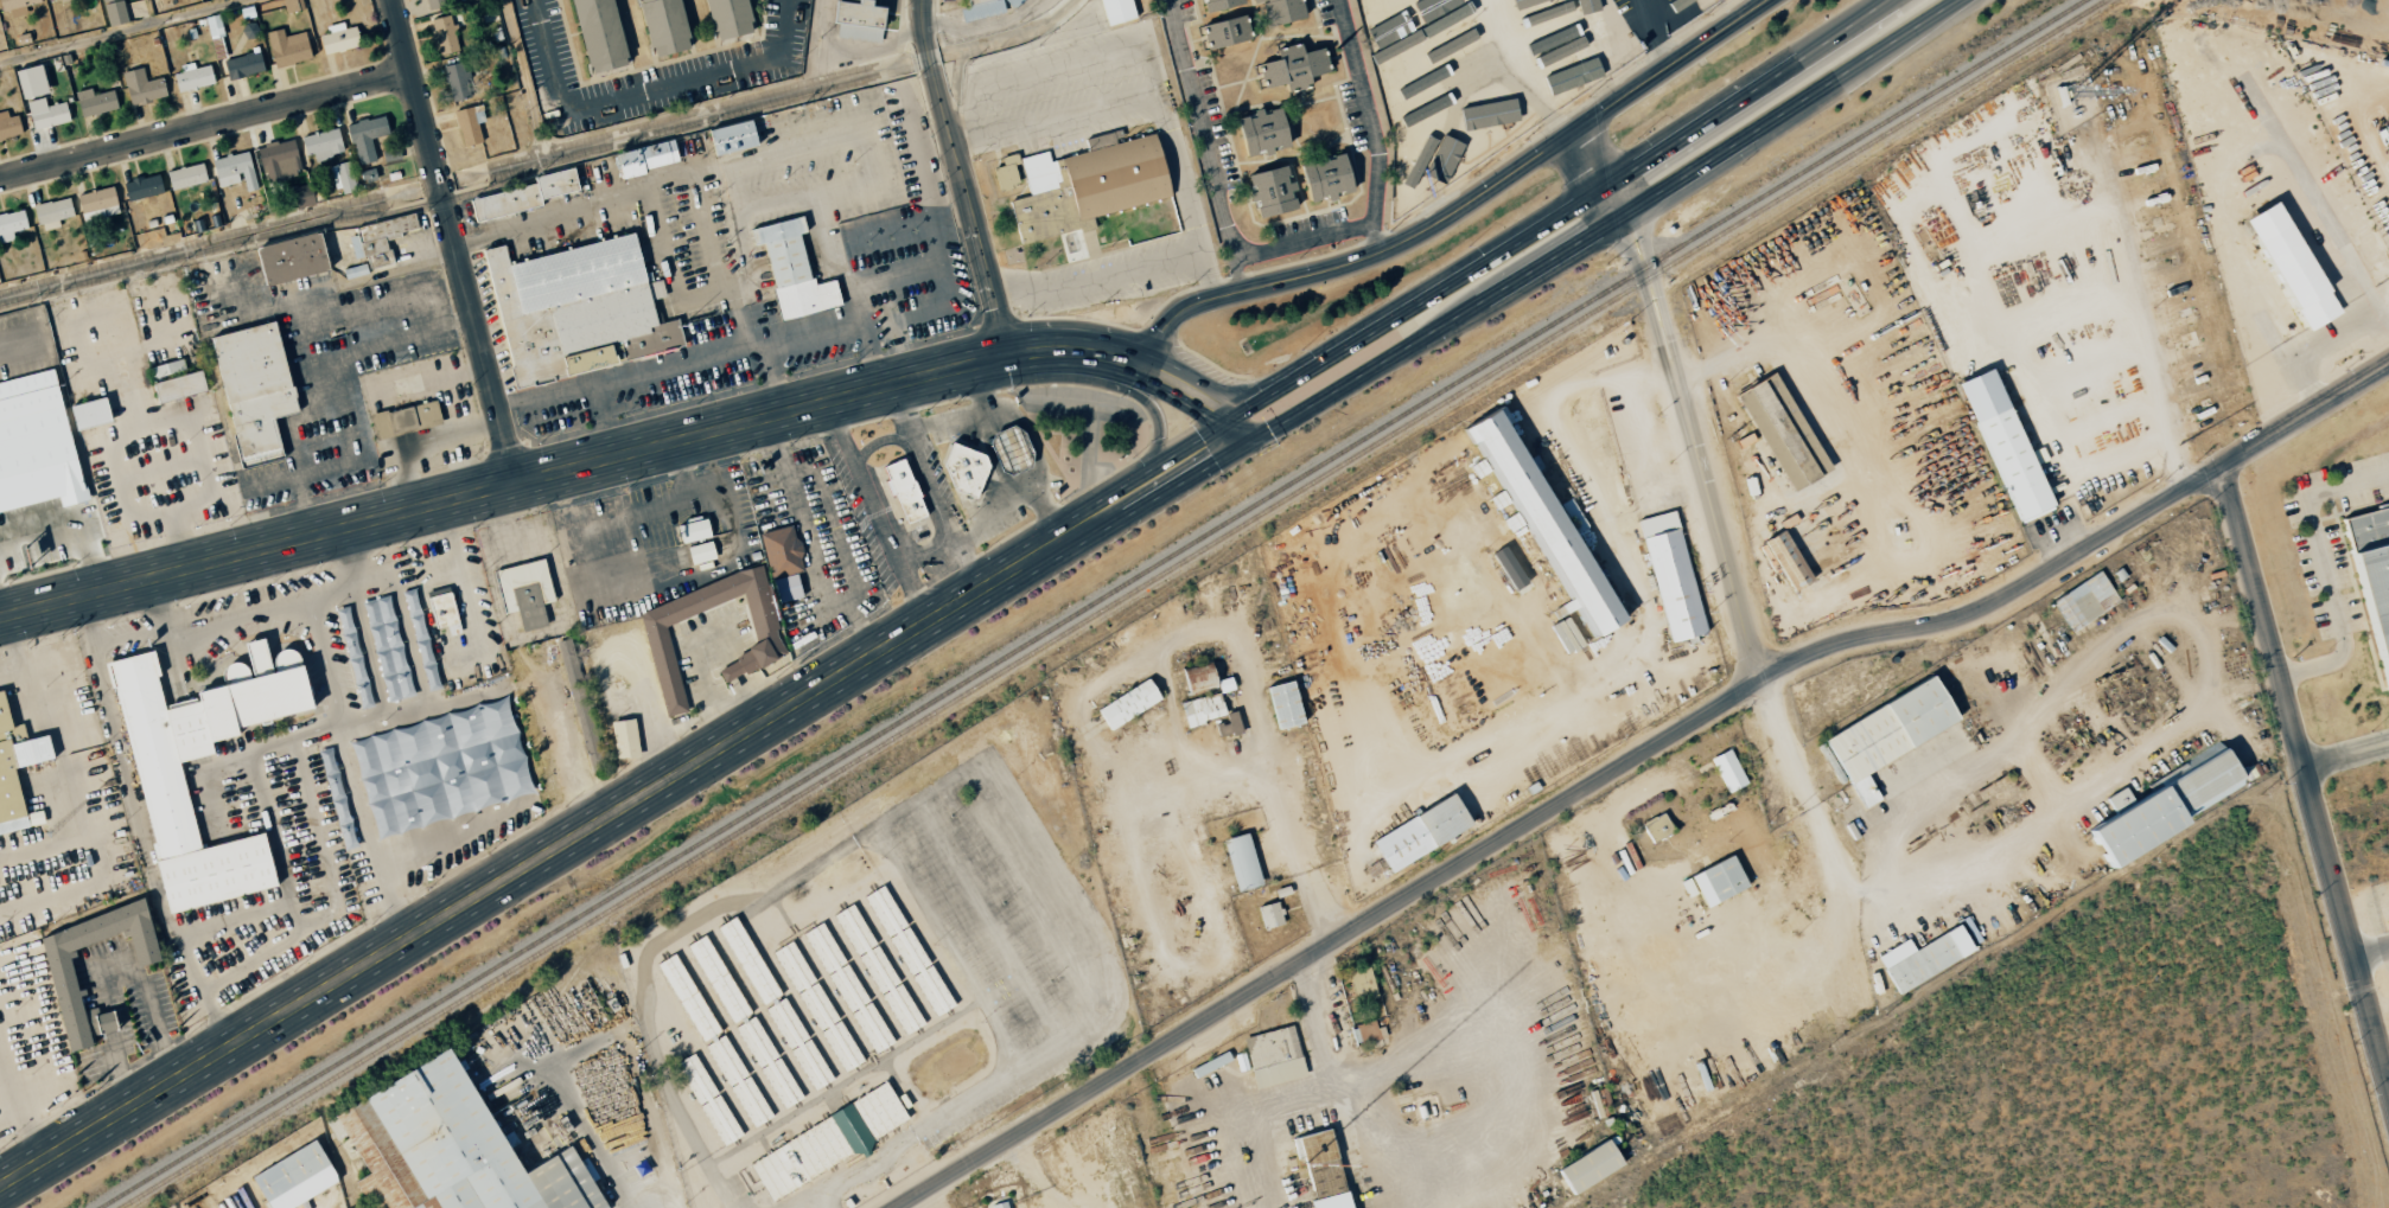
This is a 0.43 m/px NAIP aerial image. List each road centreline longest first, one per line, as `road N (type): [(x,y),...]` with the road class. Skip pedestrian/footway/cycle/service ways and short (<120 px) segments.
road 1 (tertiary): [(892,1207),(1758,682),(1839,640),(1974,607),(2388,365)]
road 2 (primary): [(0,1185),(1232,435)]
road 3 (secondary): [(1008,357),(0,621)]
road 4 (primary): [(1232,435),(1263,434),(1957,0)]
road 5 (tertiary): [(1139,365),(1164,326),(1197,301),(1352,262),(1444,219),(1767,0)]
road 6 (residential): [(2221,465),(2388,1082)]
road 7 (residential): [(1568,133),(1622,215),(1648,277),(1758,682)]
road 8 (residential): [(516,487),(391,0)]
road 9 (residential): [(0,181),(410,75)]
road 10 (primary): [(1575,206),(1247,405),(1232,435)]
road 11 (residential): [(1008,357),(920,0)]
road 12 (primary): [(1795,59),(1604,188)]
road 13 (primary): [(1075,349),(1106,383),(1143,398),(1157,418),(1155,458),(1136,494)]

